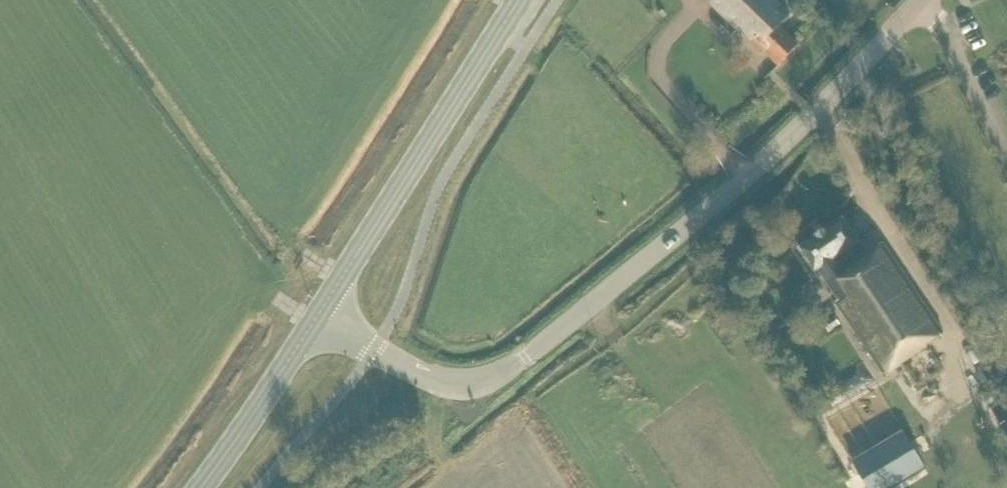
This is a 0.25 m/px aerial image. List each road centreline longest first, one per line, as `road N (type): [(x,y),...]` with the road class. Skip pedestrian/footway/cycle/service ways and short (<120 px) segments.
road 1 (tertiary): [(318,314),(432,376),(484,379),(512,365),(798,133),(923,0)]
road 2 (primary): [(318,314),(519,0)]
road 3 (primary): [(201,487),(318,314)]

